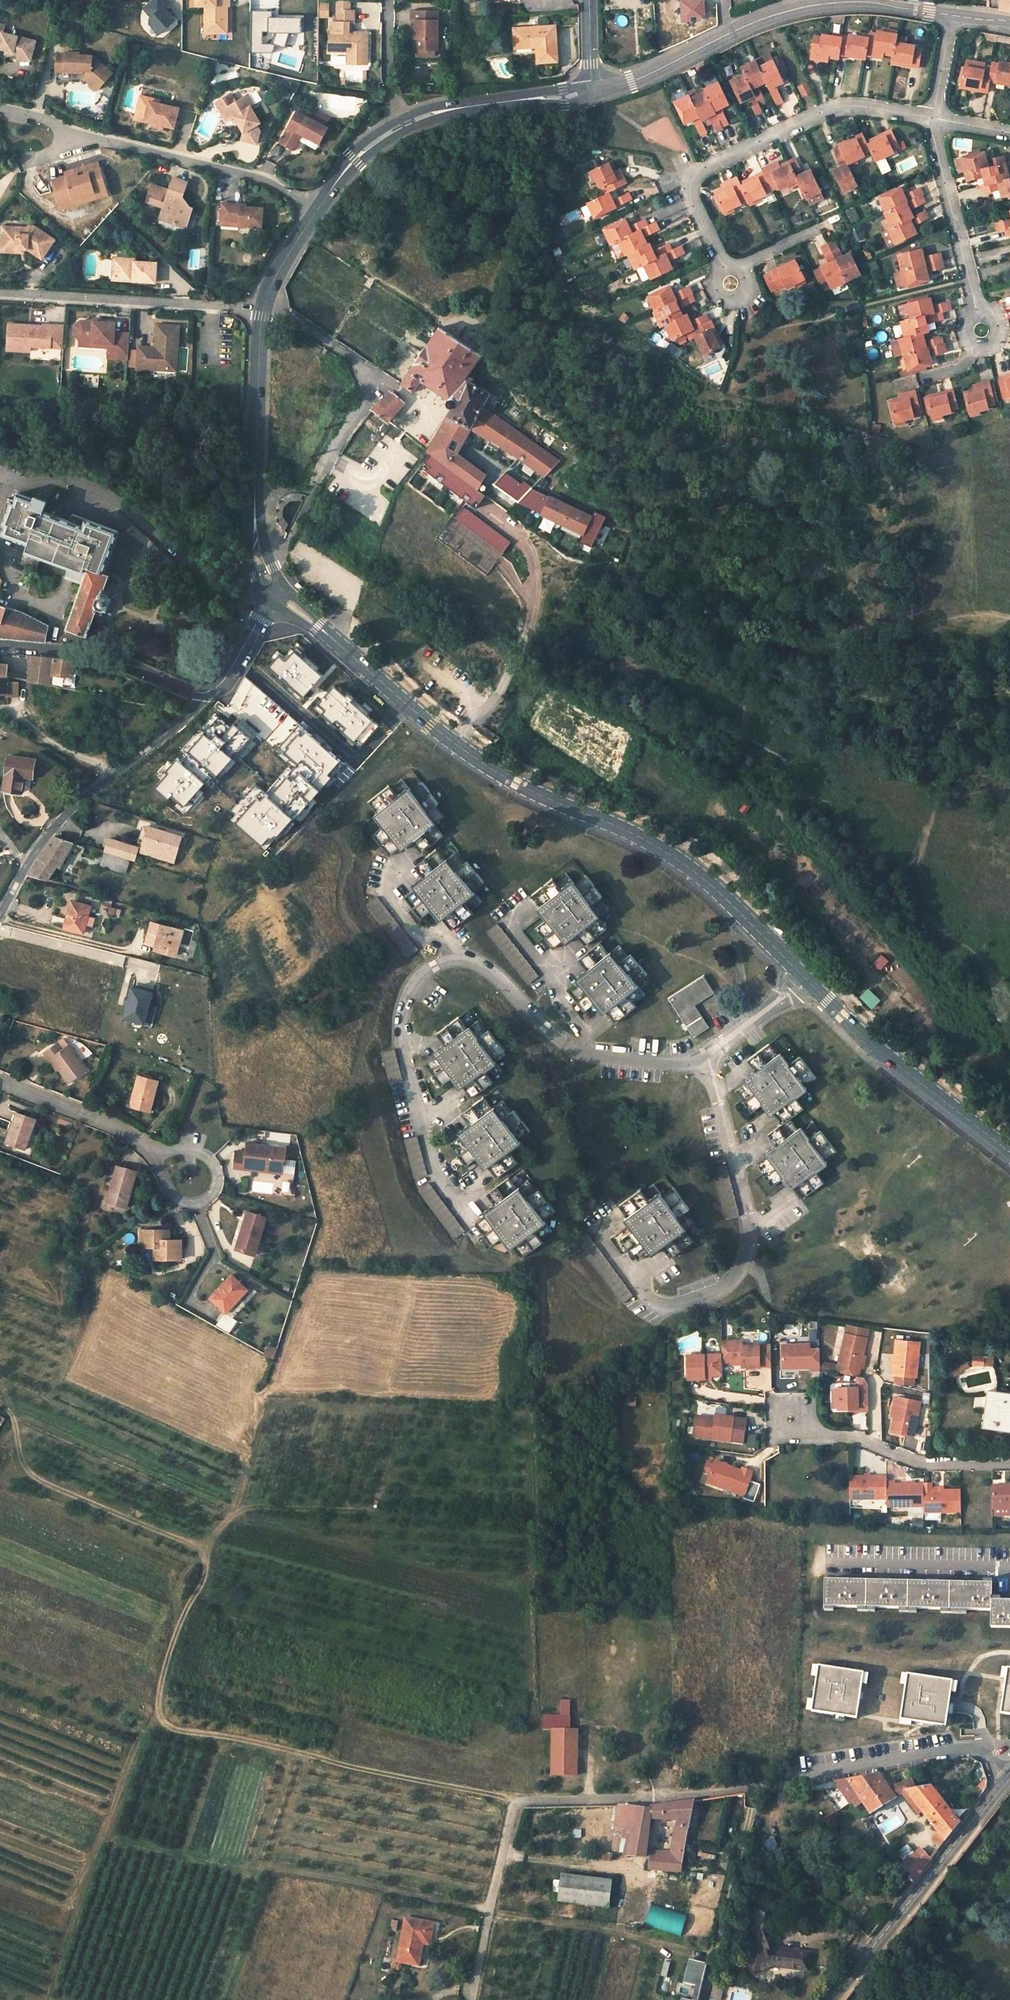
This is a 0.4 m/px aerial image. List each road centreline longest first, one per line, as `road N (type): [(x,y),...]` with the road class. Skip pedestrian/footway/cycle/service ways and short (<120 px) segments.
road 1 (residential): [(1009,1758),(969,1749),(644,1801),(515,1801),(471,1999)]
road 2 (track): [(46,1999),(137,1737),(158,1726),(515,1801)]
road 3 (tertiary): [(804,977),(694,873),(491,770),(278,596)]
road 4 (residential): [(705,1057),(672,1064),(584,1053),(562,1043),(479,965),(454,960),(428,972),(410,991),(400,1030),(435,1178),(462,1216)]
road 5 (residential): [(592,1228),(647,1299),(674,1307),(737,1278),(750,1229),(705,1057)]
road 6 (residential): [(931,117),(852,104),(822,110),(695,176),(688,193),(725,271)]
road 7 (unclassified): [(0,910),(37,841),(205,695)]
road 8 (tertiary): [(278,596),(264,581),(256,542),(260,310)]
road 9 (residential): [(830,1999),(1009,1773)]
road 10 (tertiary): [(1009,1155),(869,1041),(804,977)]
road 11 (residential): [(315,212),(263,179),(69,134)]
road 12 (residential): [(0,292),(260,310)]
road 13 (tertiary): [(593,93),(760,19),(823,3)]
road 14 (residential): [(789,1419),(922,1463),(1009,1462)]
road 15 (residential): [(931,117),(981,332)]
road 16 (residential): [(205,695),(96,657),(0,645)]
road 17 (tertiary): [(397,125),(442,110),(593,93)]
road 18 (residential): [(1009,1570),(823,1563)]
road 19 (residential): [(0,1081),(152,1150)]
road 20 (residential): [(152,1150),(176,1200),(193,1205),(208,1199),(216,1170),(185,1151)]
road 21 (tertiary): [(823,3),(951,14)]
road 22 (residential): [(804,977),(705,1057)]
road 23 (residential): [(278,596),(221,690),(205,695)]
road 24 (residential): [(387,0),(387,83),(397,125)]
road 25 (tertiary): [(315,212),(356,153),(397,125)]

